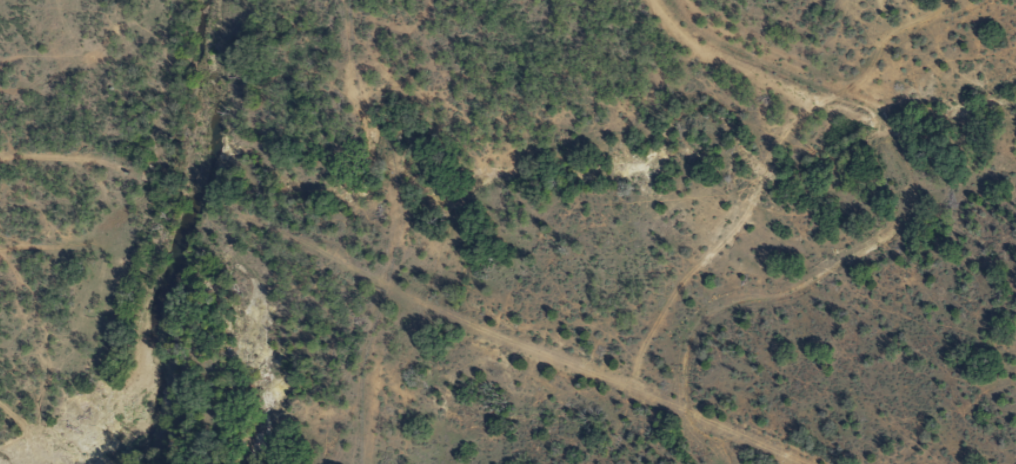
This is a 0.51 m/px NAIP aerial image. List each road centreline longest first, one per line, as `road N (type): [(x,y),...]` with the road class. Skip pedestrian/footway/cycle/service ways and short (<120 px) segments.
road 1 (residential): [(818,463),(265,231),(83,223),(0,202)]
road 2 (residential): [(781,463),(601,419),(511,368),(451,308),(258,189),(83,223)]

